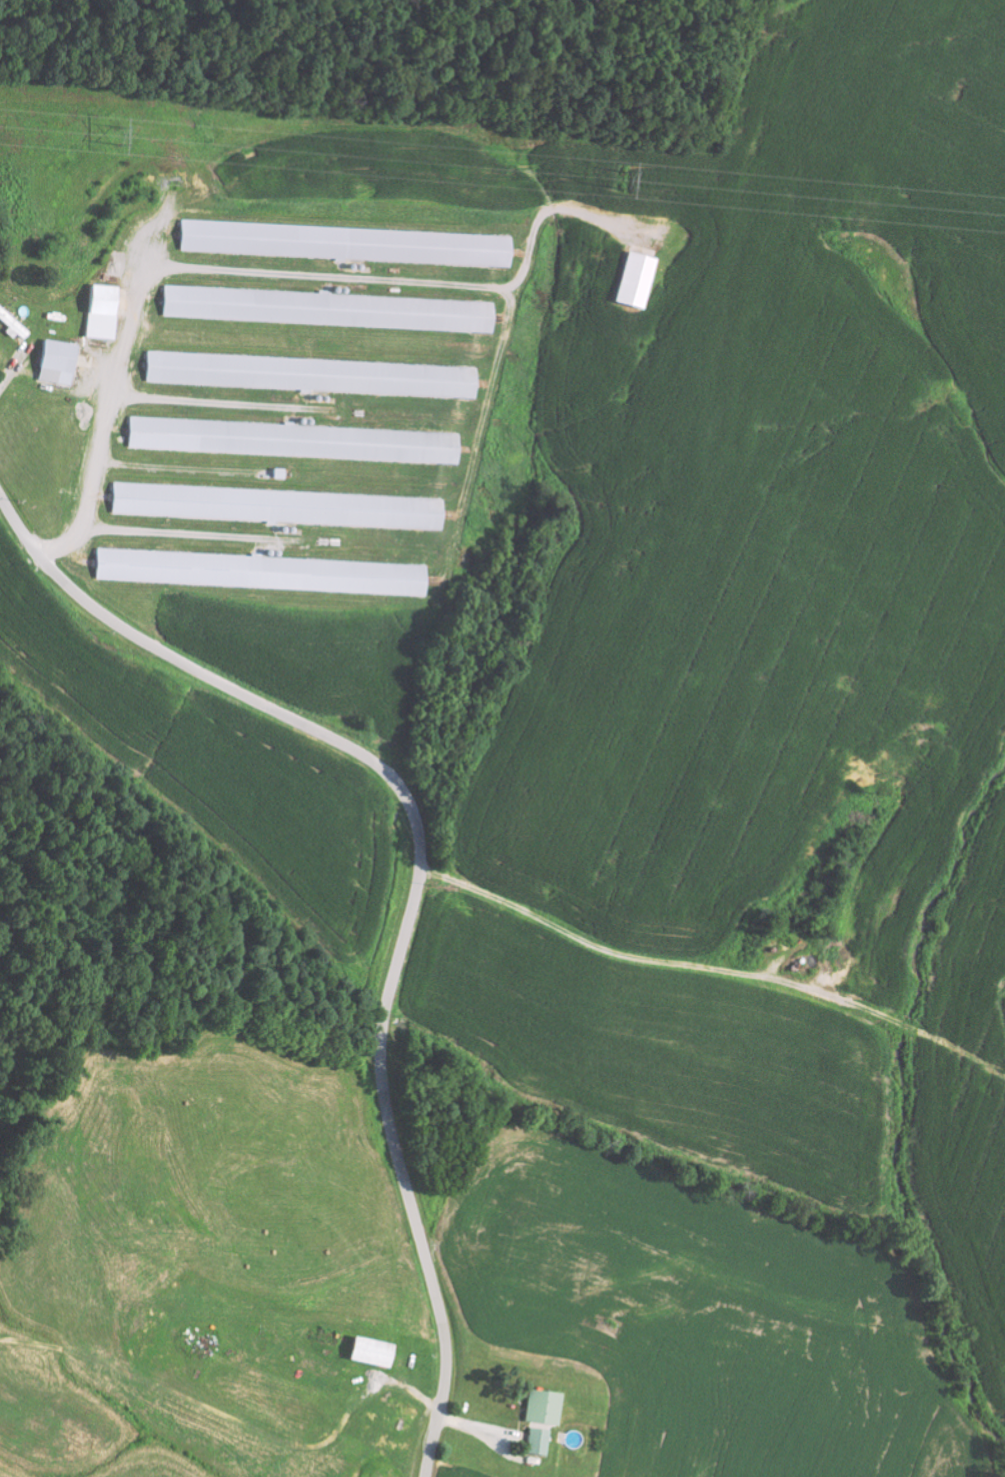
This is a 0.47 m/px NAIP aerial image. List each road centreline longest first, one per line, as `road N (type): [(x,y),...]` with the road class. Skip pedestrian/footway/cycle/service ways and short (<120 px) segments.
road 1 (residential): [(426,1476),(445,1347),(381,1067),(385,1009),(421,870),(416,819),(372,760),(144,640),(77,593),(0,495)]

